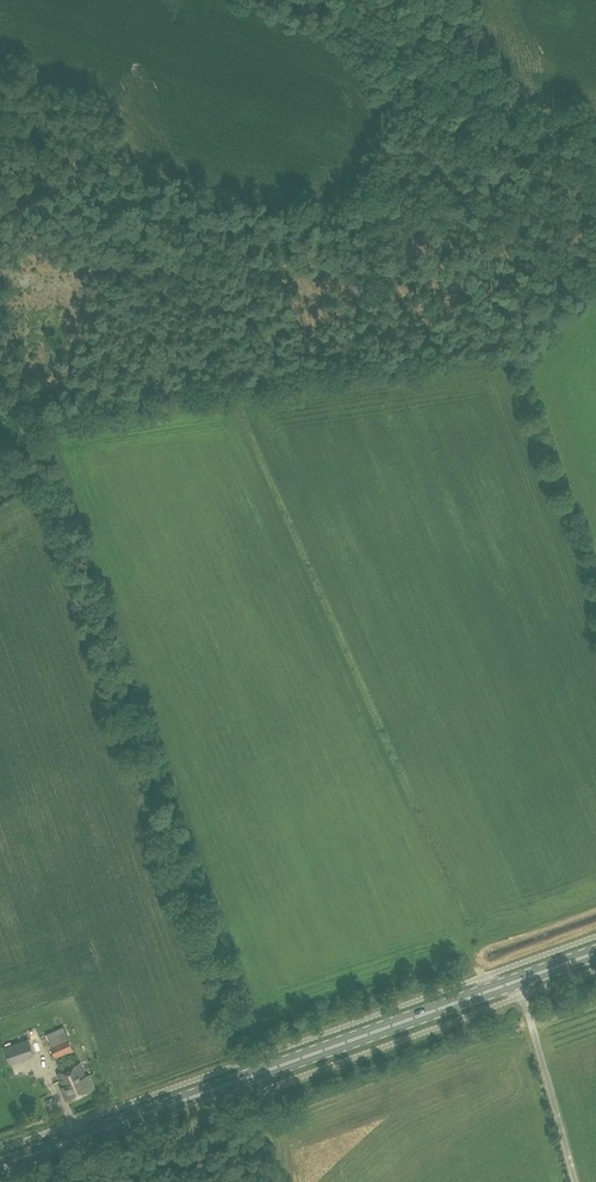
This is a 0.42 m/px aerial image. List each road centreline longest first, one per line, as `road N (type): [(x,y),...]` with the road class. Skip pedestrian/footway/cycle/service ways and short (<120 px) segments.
road 1 (primary): [(0,1166),(521,979)]
road 2 (unclassified): [(521,979),(574,1181)]

